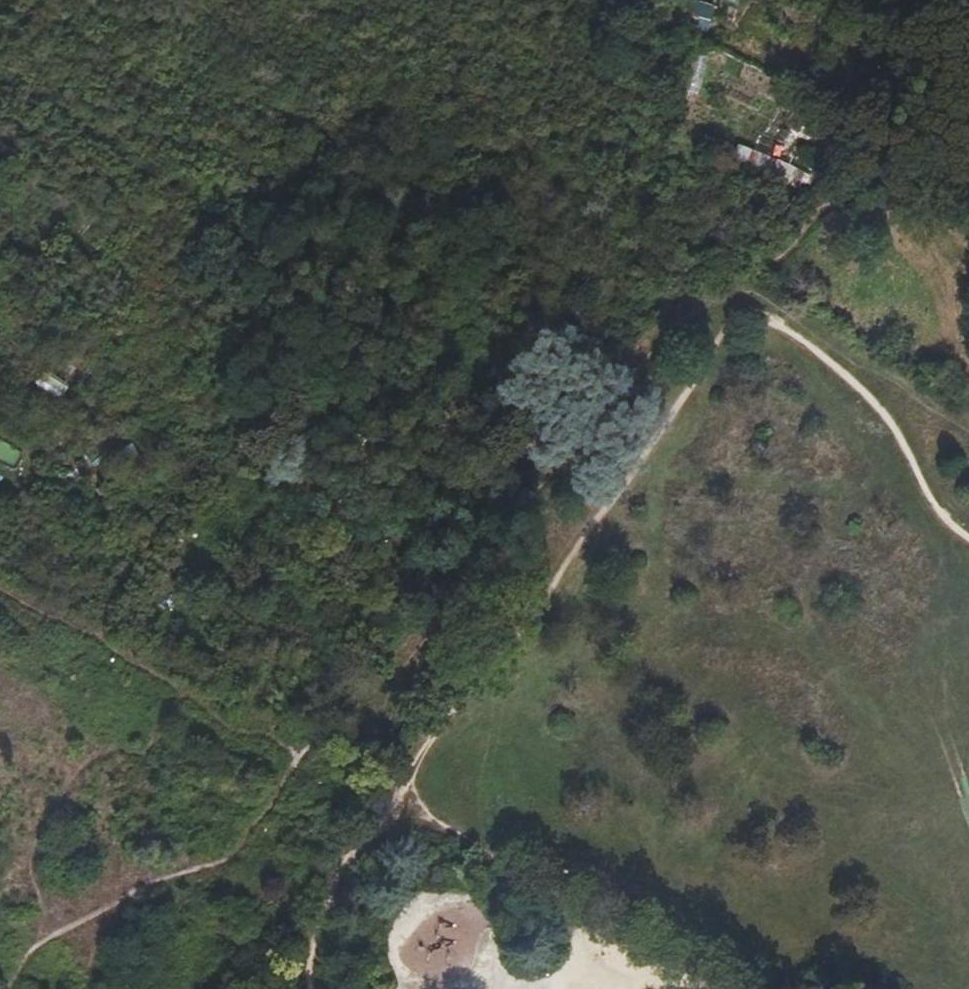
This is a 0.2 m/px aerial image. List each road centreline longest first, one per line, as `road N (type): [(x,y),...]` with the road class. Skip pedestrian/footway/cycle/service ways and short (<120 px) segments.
road 1 (track): [(0,583),(386,800)]
road 2 (track): [(735,307),(783,247),(866,188),(968,21)]

